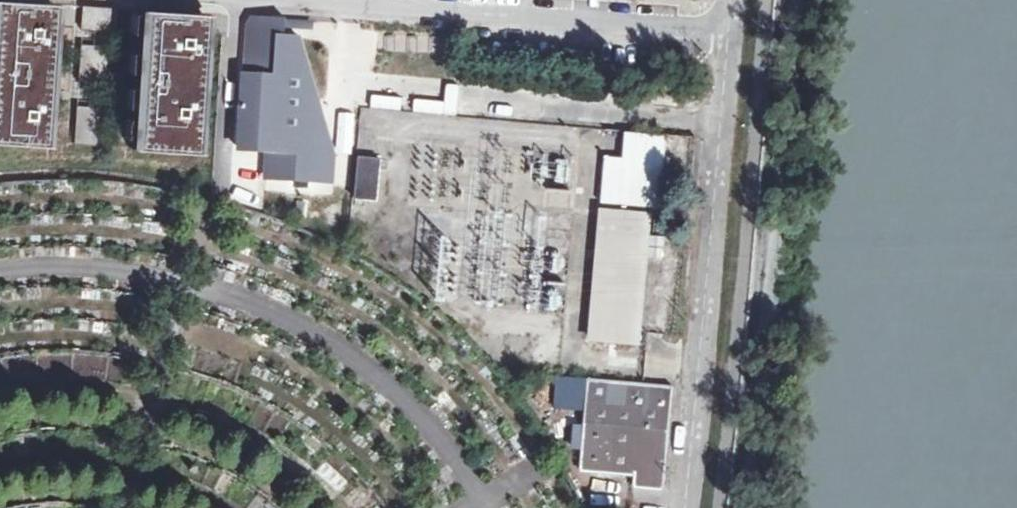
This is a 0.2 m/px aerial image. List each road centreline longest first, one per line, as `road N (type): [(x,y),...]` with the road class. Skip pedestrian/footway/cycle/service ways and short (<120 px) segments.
road 1 (residential): [(679,507),(727,30)]
road 2 (residential): [(304,0),(727,30)]

